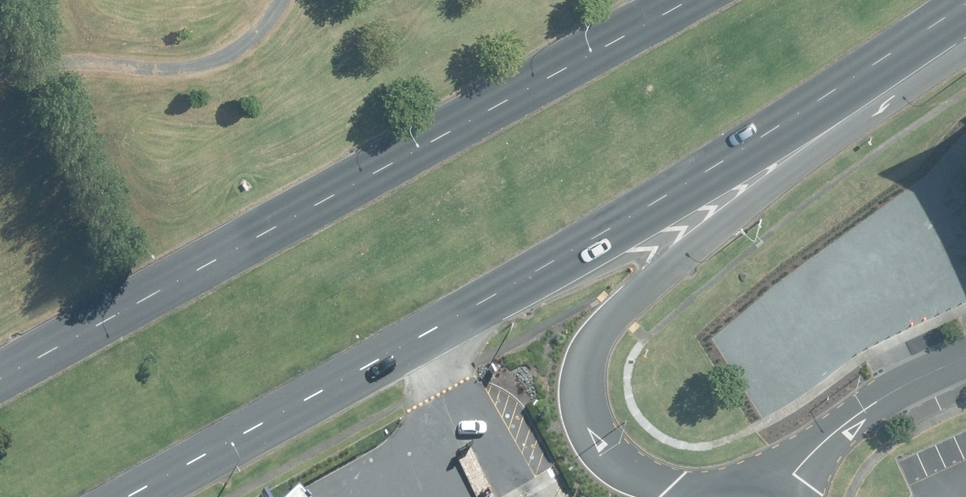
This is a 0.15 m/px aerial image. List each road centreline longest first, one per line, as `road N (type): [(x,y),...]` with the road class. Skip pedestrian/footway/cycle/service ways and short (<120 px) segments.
road 1 (primary): [(965,11),(561,259),(132,496)]
road 2 (primary): [(0,381),(688,0)]
road 3 (primary): [(965,21),(797,175),(599,324),(589,340),(579,396),(593,437),(667,496)]
road 4 (unclassified): [(770,496),(875,401),(965,358)]

